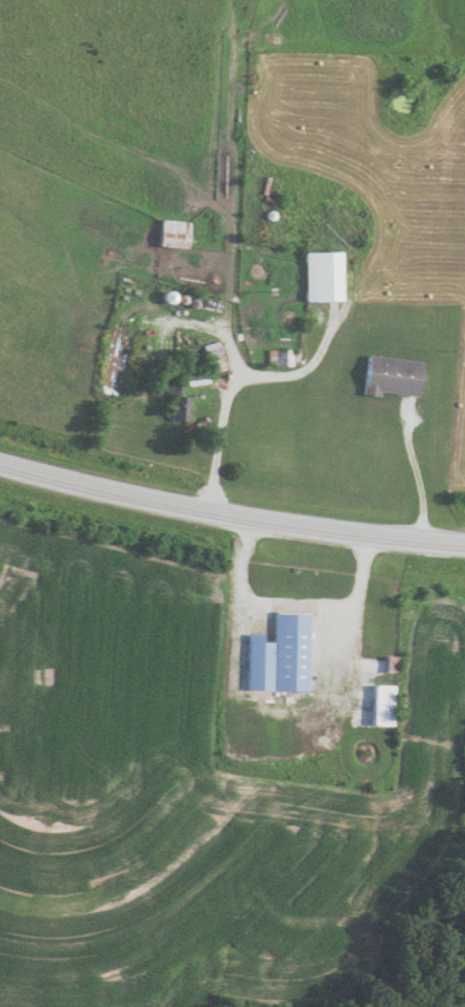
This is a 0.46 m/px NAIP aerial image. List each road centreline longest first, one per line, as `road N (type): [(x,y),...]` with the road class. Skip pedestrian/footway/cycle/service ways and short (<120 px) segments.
road 1 (primary): [(0,467),(247,521),(464,548)]
road 2 (residential): [(329,298),(316,357),(304,370),(239,378),(227,388),(207,514)]
road 3 (residential): [(327,713),(336,612),(364,537)]

